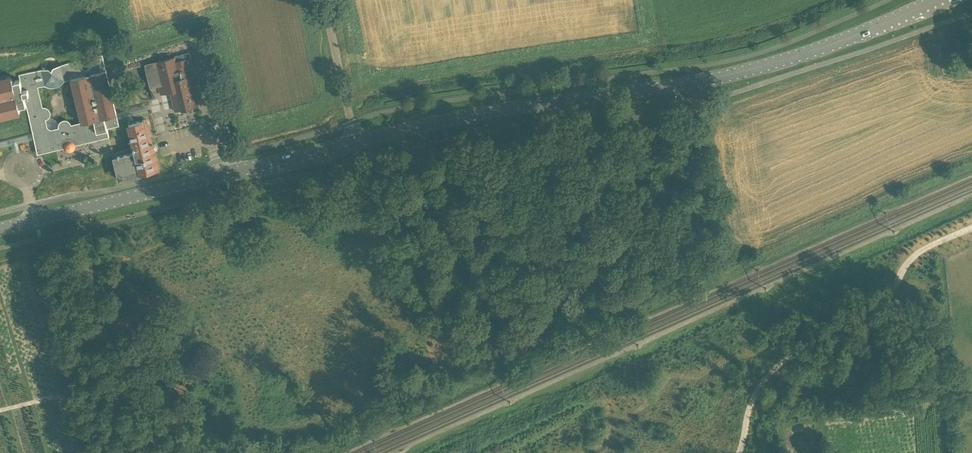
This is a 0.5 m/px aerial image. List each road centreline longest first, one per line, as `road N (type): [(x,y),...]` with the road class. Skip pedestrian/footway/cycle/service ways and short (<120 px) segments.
road 1 (track): [(159,430),(287,432),(325,424),(371,397),(396,353),(418,335),(545,311),(641,246),(695,237),(698,215),(688,196),(590,144),(545,163),(419,248)]
road 2 (secondary): [(355,142),(746,71),(900,17)]
road 3 (track): [(445,325),(415,242),(356,214),(245,215),(134,254),(90,259)]
road 4 (secondary): [(0,230),(355,142)]
road 5 (track): [(971,228),(910,255),(888,312),(872,329),(777,366),(751,406),(741,452)]
road 6 (track): [(79,210),(120,377),(179,452)]
road 7 (track): [(211,106),(194,42),(111,64)]
road 8 (unclassified): [(324,0),(355,142)]

